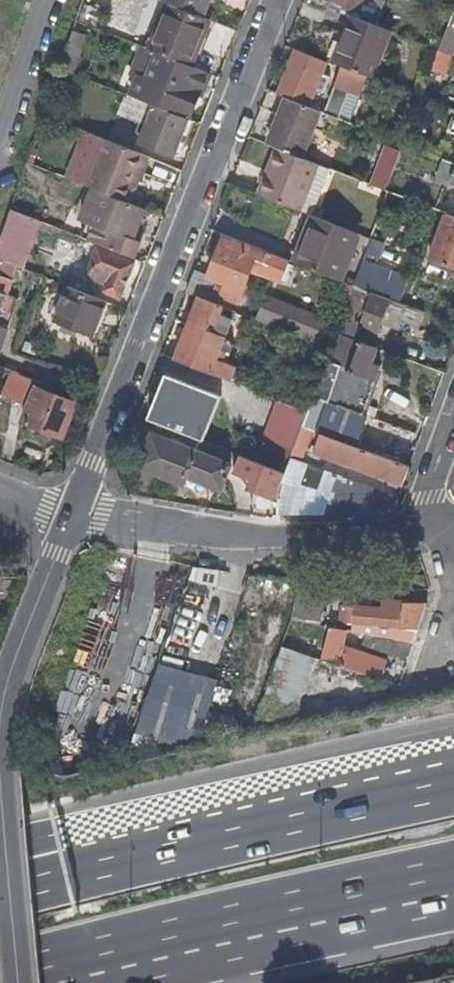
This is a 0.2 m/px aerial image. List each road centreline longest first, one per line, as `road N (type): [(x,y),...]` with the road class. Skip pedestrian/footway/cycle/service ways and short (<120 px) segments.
road 1 (residential): [(272,0),(71,514)]
road 2 (motorway): [(34,982),(453,884)]
road 3 (motorway): [(453,779),(90,861)]
road 4 (residential): [(71,514),(244,536),(423,528)]
road 5 (residential): [(0,734),(10,672),(71,514)]
road 6 (residential): [(5,815),(23,982)]

